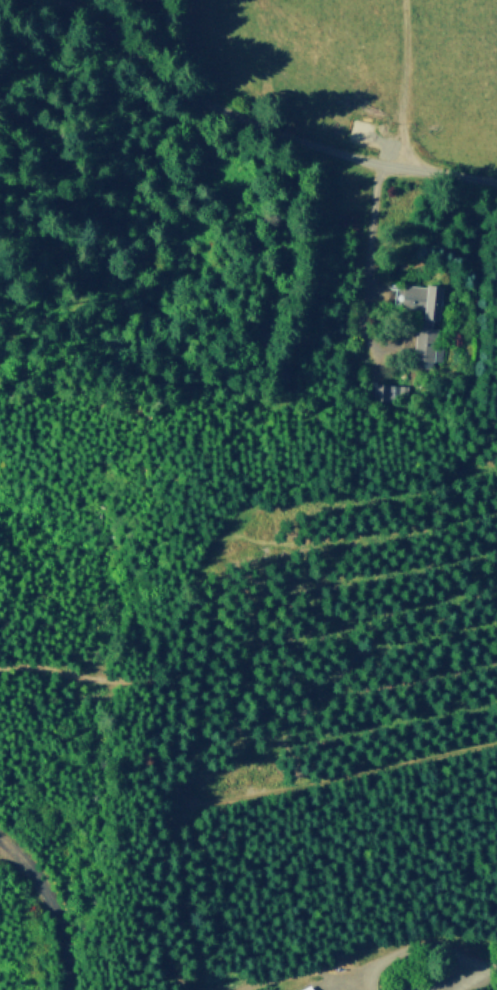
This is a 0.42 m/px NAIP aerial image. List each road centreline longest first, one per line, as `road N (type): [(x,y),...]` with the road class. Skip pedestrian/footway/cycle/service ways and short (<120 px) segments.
road 1 (residential): [(60,0),(190,92),(257,123),(392,167),(496,183)]

